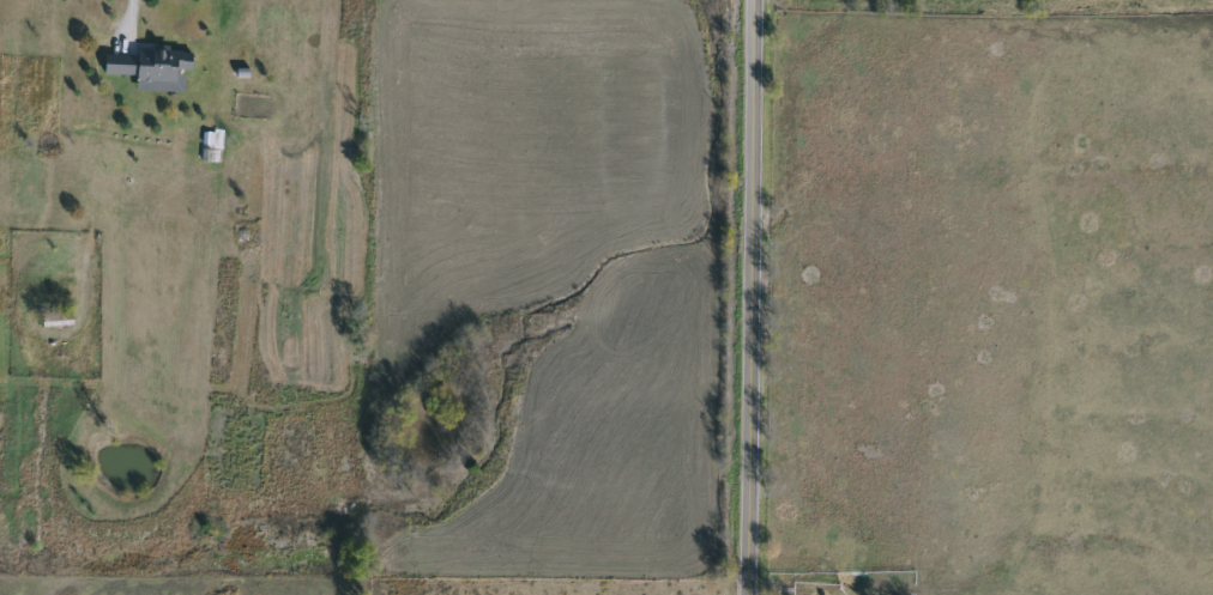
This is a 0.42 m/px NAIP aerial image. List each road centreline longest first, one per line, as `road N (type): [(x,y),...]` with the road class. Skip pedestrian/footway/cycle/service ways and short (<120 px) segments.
road 1 (tertiary): [(745,594),(750,0)]

